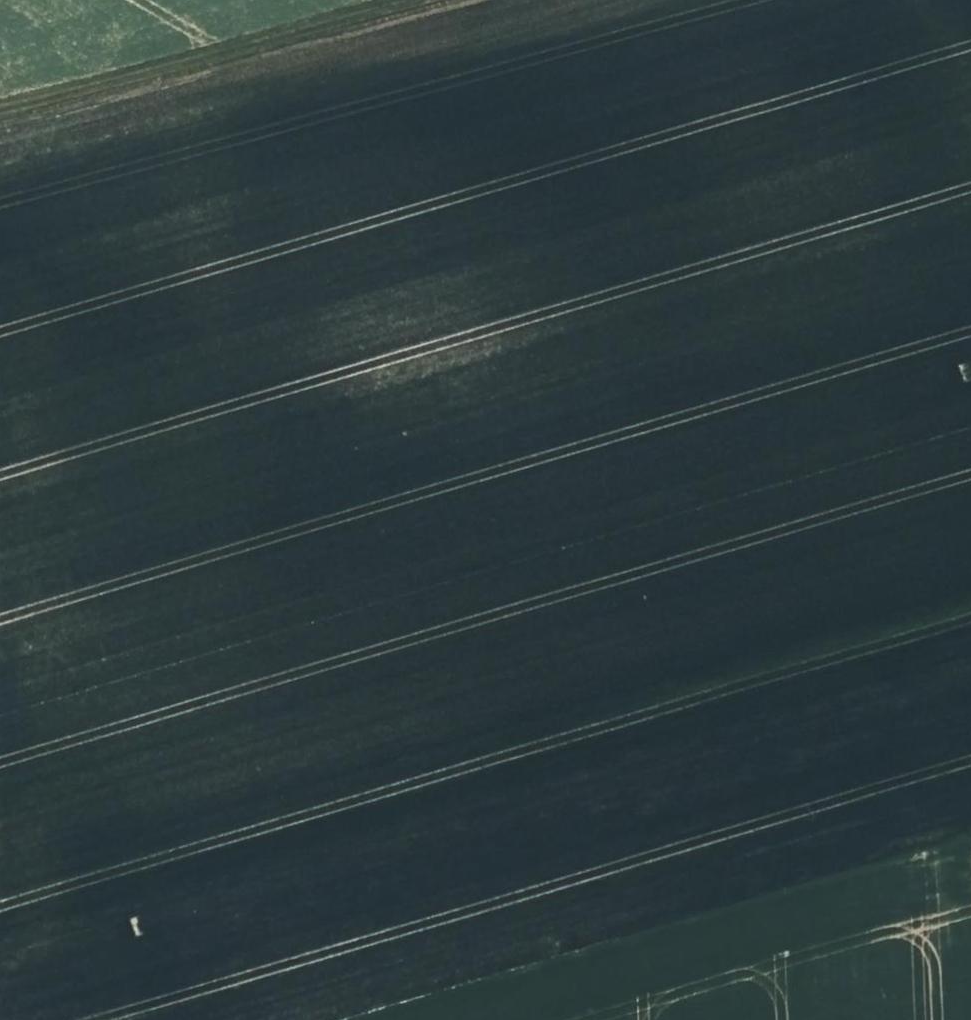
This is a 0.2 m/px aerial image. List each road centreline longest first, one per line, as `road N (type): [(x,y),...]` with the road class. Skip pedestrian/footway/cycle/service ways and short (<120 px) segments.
road 1 (track): [(0,111),(420,0)]

